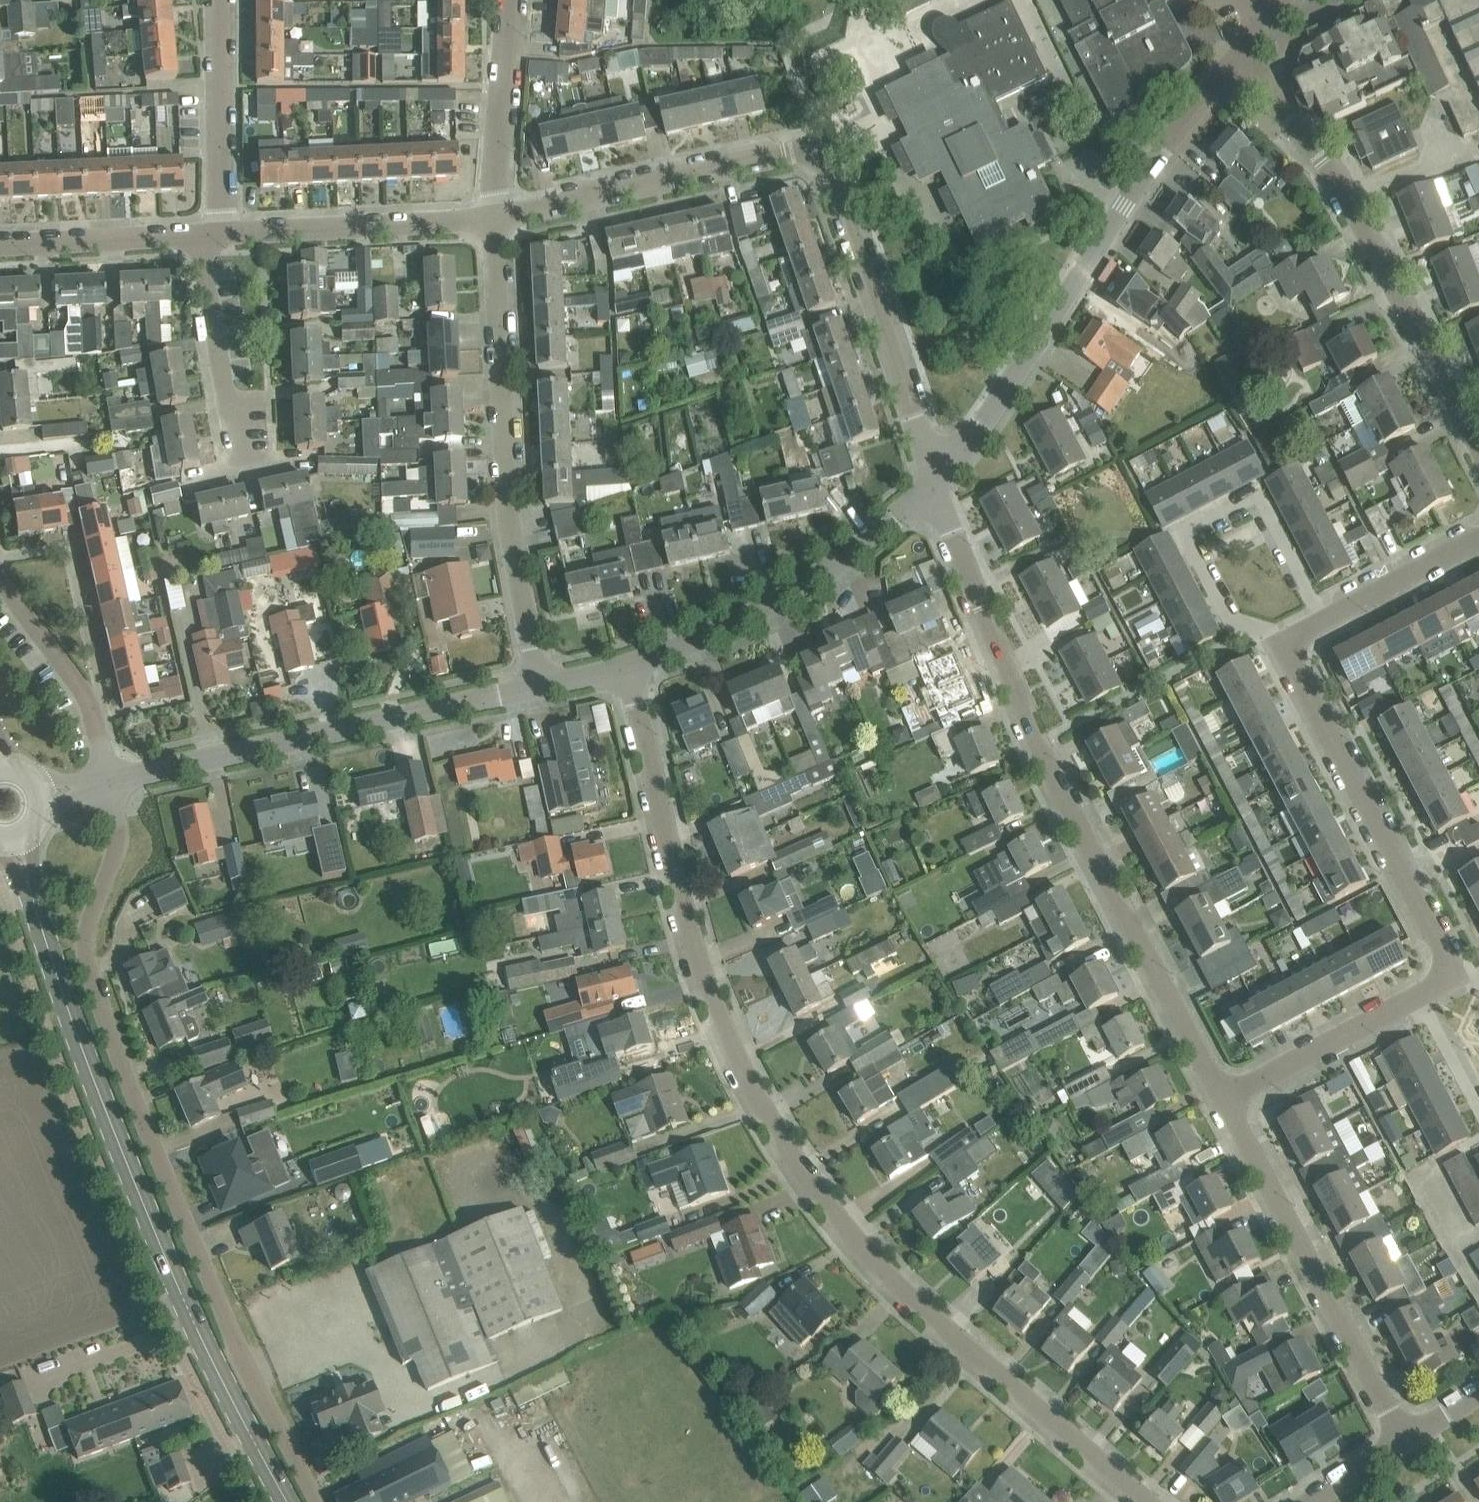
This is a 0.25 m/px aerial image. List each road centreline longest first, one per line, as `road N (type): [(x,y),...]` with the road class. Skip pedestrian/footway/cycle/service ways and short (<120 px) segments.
road 1 (residential): [(1148,1501),(875,1259),(784,1141),(725,1029),(697,953),(629,665)]
road 2 (residential): [(1223,1098),(1455,973),(1282,642),(1478,539)]
road 3 (unclassified): [(105,782),(118,837),(87,933),(88,967),(244,1362),(318,1501)]
road 4 (tertiary): [(288,1501),(196,1333),(104,1114),(13,843)]
road 5 (residential): [(1223,1098),(1033,735),(936,479)]
road 6 (residential): [(936,479),(822,161),(799,152),(493,219)]
road 7 (unclassified): [(936,479),(986,421),(1161,153),(1229,65)]
road 8 (residential): [(542,686),(510,522),(493,219)]
road 9 (residential): [(1478,447),(1328,166),(1229,65)]
road 10 (unclassified): [(105,782),(542,686)]
road 11 (residential): [(1407,1441),(1223,1098)]
road 12 (unclassified): [(629,665),(777,602),(936,479)]
road 13 (residential): [(493,219),(223,233)]
road 14 (unclassified): [(0,580),(92,702),(105,782)]
road 15 (residential): [(223,233),(222,0)]
road 16 (residential): [(493,219),(512,0)]
road 17 (residential): [(242,431),(216,363),(197,233)]
road 18 (residential): [(197,233),(0,247)]

